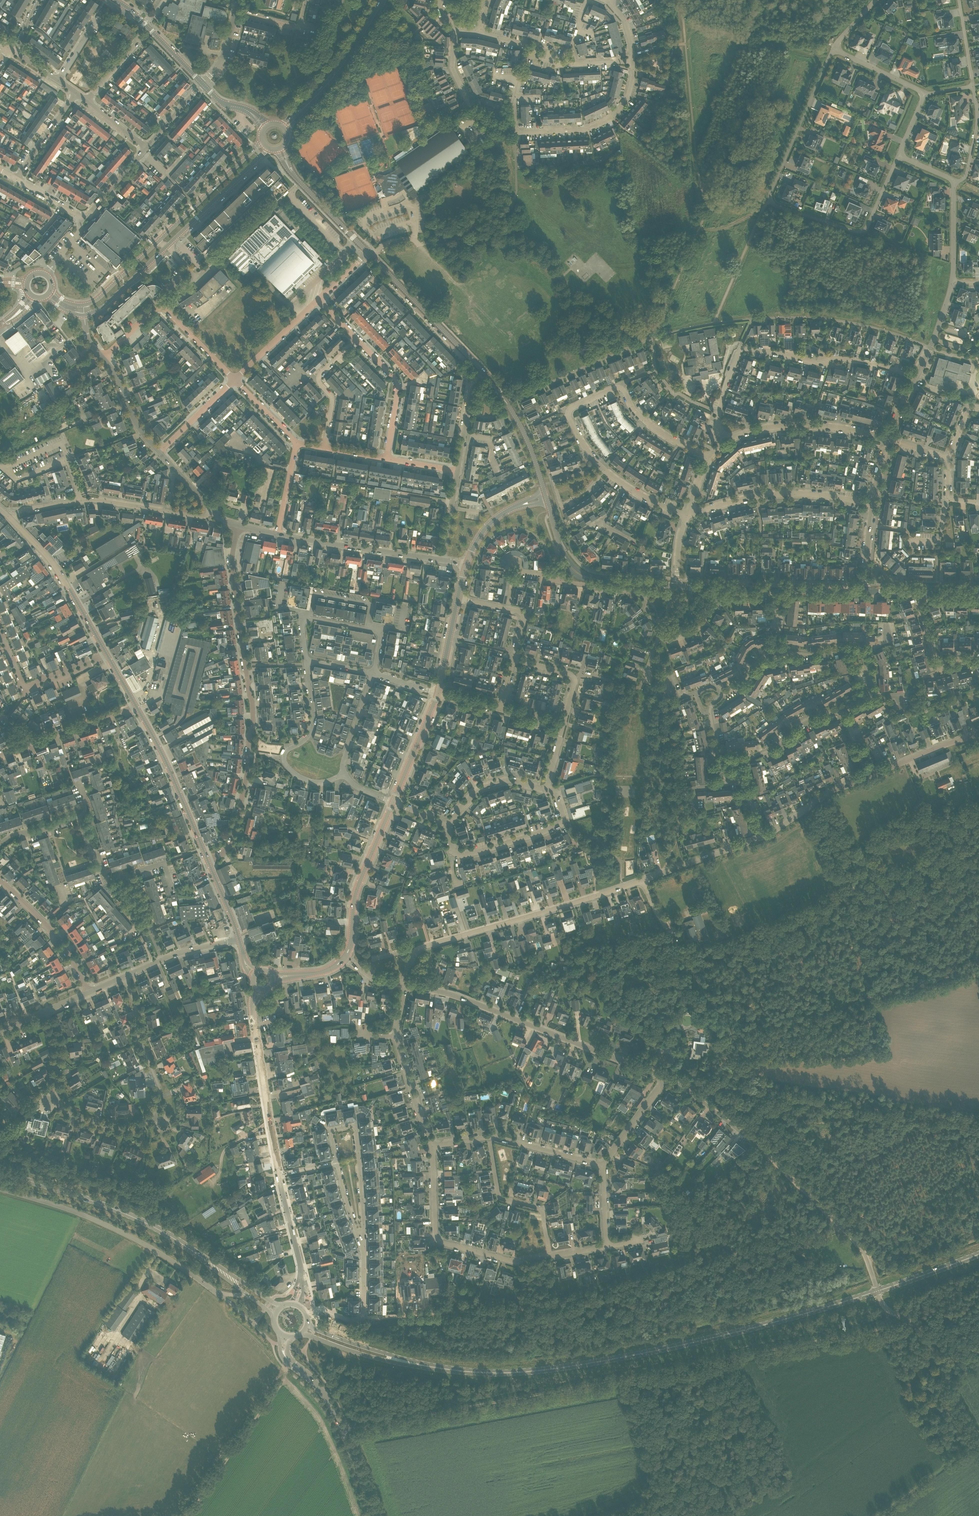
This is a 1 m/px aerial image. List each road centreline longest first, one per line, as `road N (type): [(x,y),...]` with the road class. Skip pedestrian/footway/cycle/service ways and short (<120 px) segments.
road 1 (secondary): [(404,1362),(485,1373),(578,1365),(877,1291)]
road 2 (residential): [(208,863),(233,840),(253,725),(235,593),(239,527)]
road 3 (track): [(522,1313),(823,1235),(853,1220)]
road 4 (residential): [(899,157),(861,232),(770,200),(838,51)]
road 5 (track): [(626,1378),(343,1433)]
road 6 (track): [(626,1378),(909,1325)]
road 7 (residential): [(453,31),(452,67),(493,132),(602,123),(626,102),(633,71)]
road 8 (residential): [(665,1079),(443,990),(406,983)]
road 9 (unclassified): [(251,1296),(219,1295),(126,1235),(0,1191)]
road 10 (track): [(735,1036),(978,972)]
road 11 (tertiary): [(85,316),(108,304),(268,149)]
road 12 (residential): [(412,964),(422,948),(642,884)]
road 13 (secondary): [(224,1273),(130,1216),(0,1172)]
road 14 (tertiary): [(262,142),(103,294),(84,304)]
road 15 (track): [(772,1096),(978,1122)]
road 16 (residential): [(212,512),(200,518),(94,500),(10,518)]
road 17 (residential): [(687,514),(776,494),(875,501)]
road 18 (track): [(176,1515),(289,1364)]
road 19 (unclassified): [(978,1442),(922,1340),(886,1311),(877,1291)]
road 20 (unclassified): [(877,1291),(858,1244),(762,1151)]
road 21 (residential): [(233,381),(160,308),(104,359)]
road 22 (residential): [(519,1264),(439,1241),(433,1146)]
road 23 (tertiary): [(375,1515),(324,1394),(289,1364)]
road 24 (residential): [(344,775),(312,783),(285,764),(314,721),(307,662)]
road 25 (residential): [(363,1247),(355,1127),(331,1132),(337,1163)]
road 26 (residential): [(917,374),(863,360),(746,350)]
road 27 (track): [(772,1096),(682,949)]
road 28 (residential): [(721,443),(779,426),(890,439)]
road 29 (tertiary): [(208,863),(137,708)]
road 30 (tertiary): [(107,655),(51,562),(10,518)]
road 31 (track): [(864,1237),(772,1096)]
road 32 (residential): [(307,662),(302,619),(382,633),(375,674)]
road 33 (tertiary): [(279,1175),(253,1011)]
road 34 (residential): [(442,560),(279,535)]
road 35 (tertiary): [(344,957),(354,900),(393,803)]
road 36 (tertiary): [(485,374),(373,258)]
road 37 (residential): [(547,789),(563,828),(464,858),(454,853)]
road 38 (residential): [(551,1258),(543,1210),(499,1197),(490,1137)]
road 39 (residential): [(107,655),(25,691),(0,633)]
road 40 (residential): [(153,1116),(161,1091),(125,976)]
road 41 (residential): [(89,993),(65,947),(3,883)]
road 42 (residential): [(387,460),(399,391),(357,340)]
road 43 (tertiary): [(303,109),(345,62),(383,0)]
road 44 (residential): [(642,884),(765,837)]
road 45 (residential): [(325,451),(333,402),(320,374),(357,340)]
road 46 (residential): [(762,1151),(709,1103),(665,1079)]
road 47 (residential): [(765,837),(868,777)]

